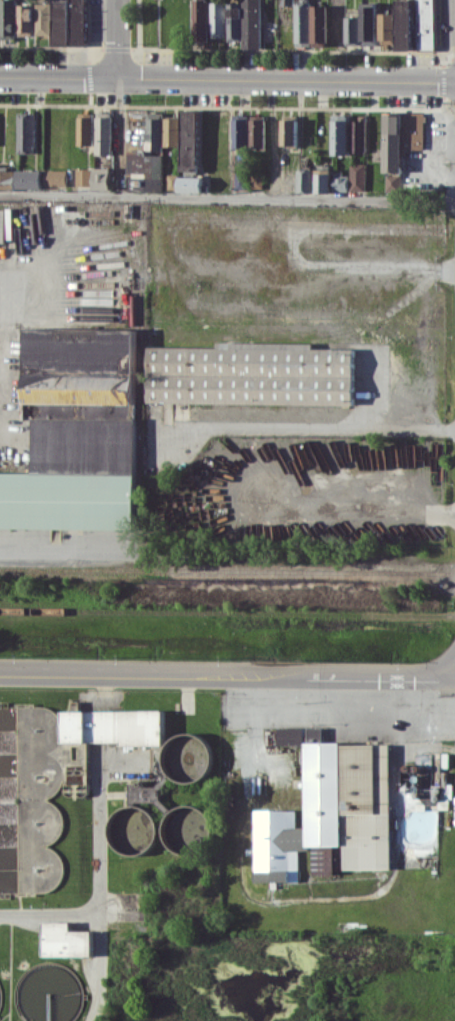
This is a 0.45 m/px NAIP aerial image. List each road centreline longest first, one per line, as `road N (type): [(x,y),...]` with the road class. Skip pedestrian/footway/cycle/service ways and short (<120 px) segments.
road 1 (tertiary): [(454,82),(0,76)]
road 2 (residential): [(454,675),(0,670)]

